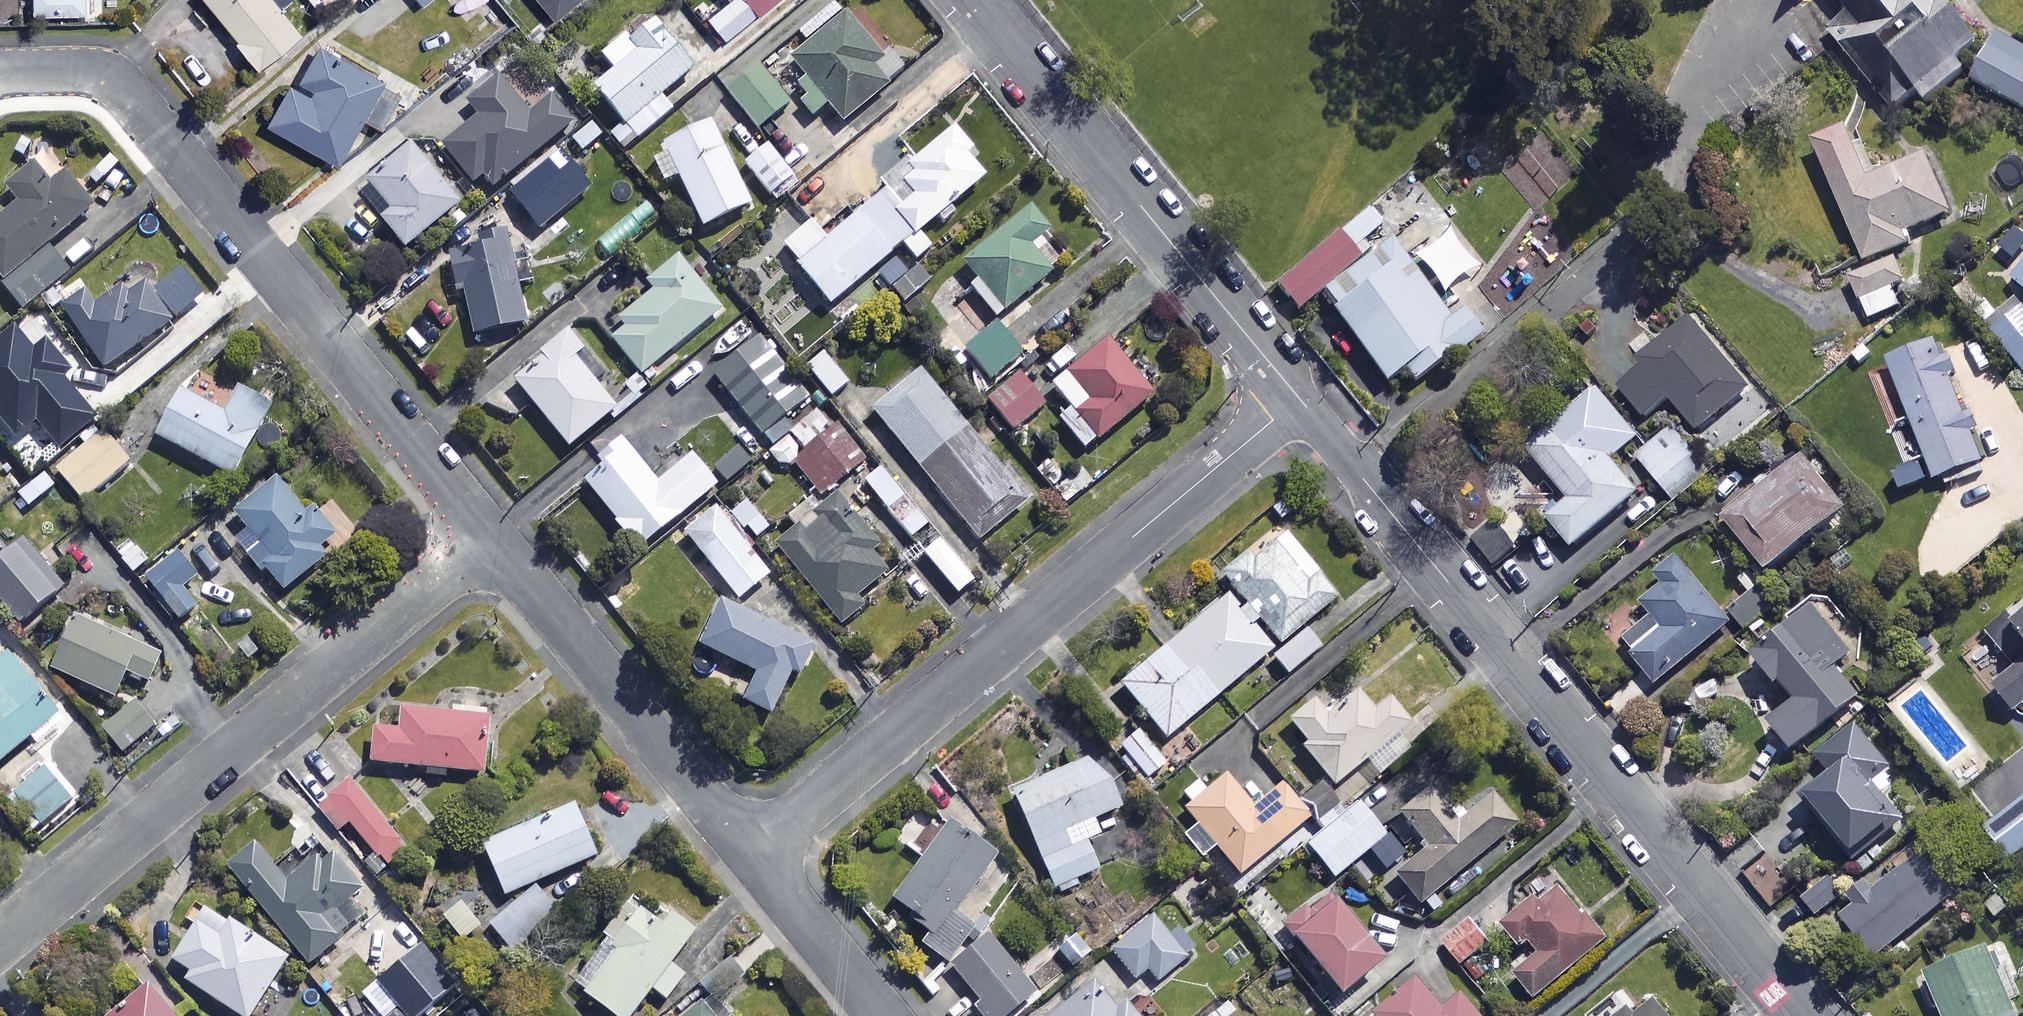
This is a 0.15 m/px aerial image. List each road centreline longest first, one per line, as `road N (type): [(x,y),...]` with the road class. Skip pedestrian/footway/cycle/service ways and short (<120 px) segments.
road 1 (residential): [(754,856),(1300,399)]
road 2 (residential): [(0,74),(87,70),(117,83),(490,537)]
road 3 (residential): [(1362,476),(1804,1015)]
road 4 (residential): [(0,942),(490,537)]
road 5 (residential): [(1735,0),(1643,223),(1362,476)]
road 6 (residential): [(973,0),(1300,399)]
road 7 (residential): [(490,537),(754,856)]
road 8 (residential): [(754,856),(884,1015)]

